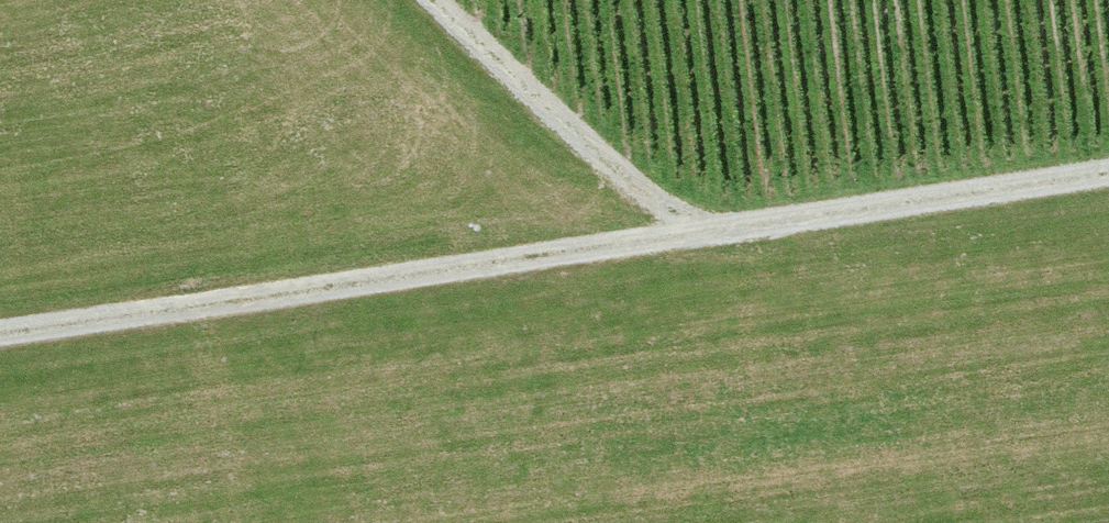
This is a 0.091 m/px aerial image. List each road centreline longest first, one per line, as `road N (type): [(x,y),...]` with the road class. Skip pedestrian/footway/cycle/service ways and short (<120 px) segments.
road 1 (track): [(0,345),(705,243)]
road 2 (track): [(705,243),(1108,185)]
road 3 (track): [(705,243),(431,0)]

